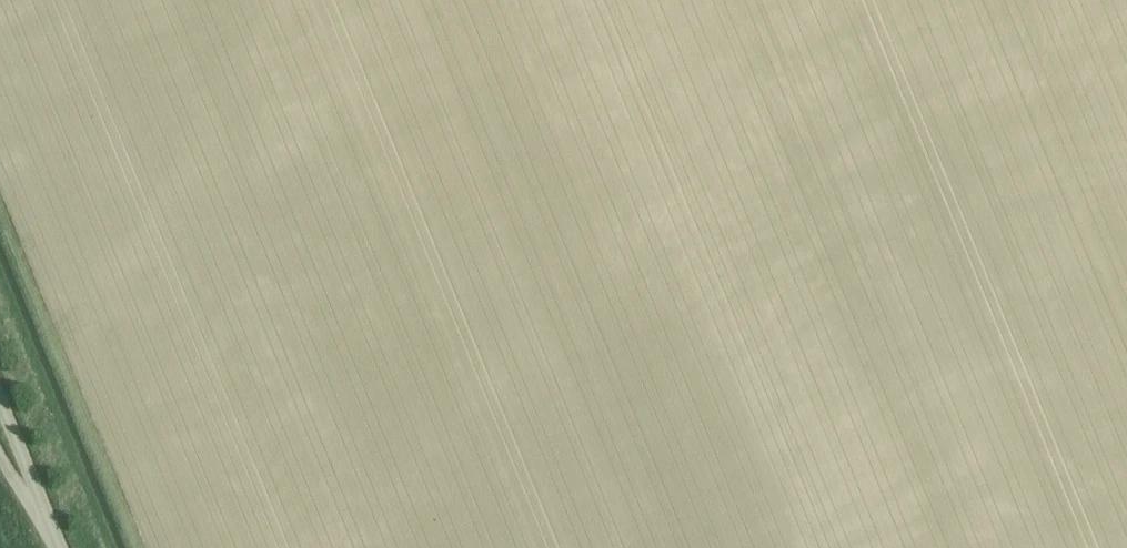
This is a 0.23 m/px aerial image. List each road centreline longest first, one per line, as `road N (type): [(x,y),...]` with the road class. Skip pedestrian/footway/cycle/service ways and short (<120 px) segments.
road 1 (unclassified): [(55,547),(0,412)]

